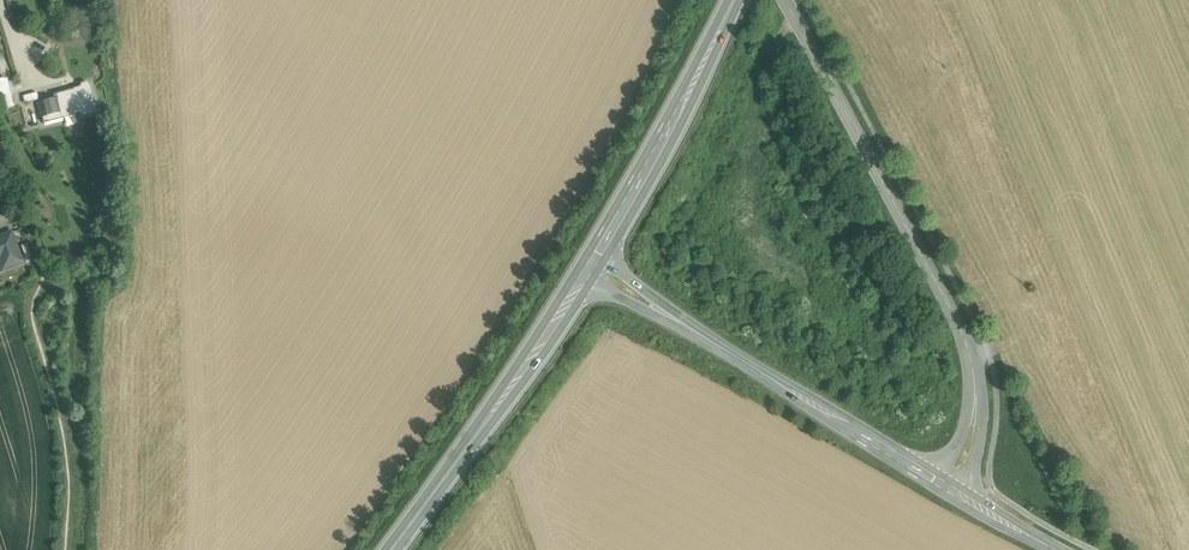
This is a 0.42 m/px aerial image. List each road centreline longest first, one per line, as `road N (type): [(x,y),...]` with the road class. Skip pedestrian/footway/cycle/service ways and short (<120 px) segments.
road 1 (tertiary): [(785,0),(936,270),(968,349),(975,419),(950,486)]
road 2 (secondary): [(950,486),(595,264)]
road 3 (secondary): [(388,549),(595,264)]
road 4 (secondary): [(736,0),(595,264)]
road 5 (secondary): [(1056,549),(950,486)]

